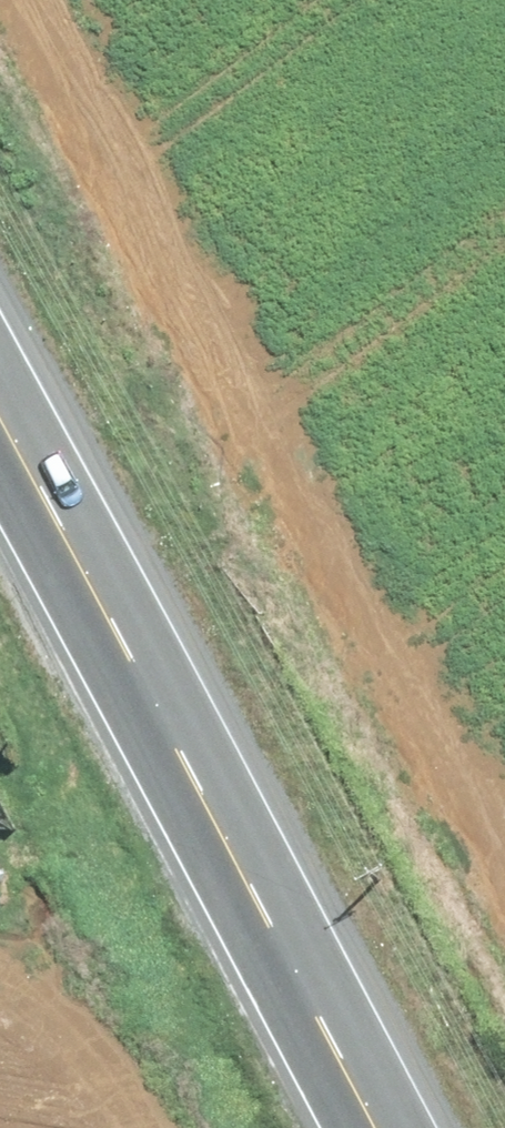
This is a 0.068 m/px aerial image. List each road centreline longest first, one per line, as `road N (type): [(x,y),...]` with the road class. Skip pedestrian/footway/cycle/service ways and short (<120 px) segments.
road 1 (track): [(23,0),(504,848)]
road 2 (tertiary): [(371,1127),(0,427)]

